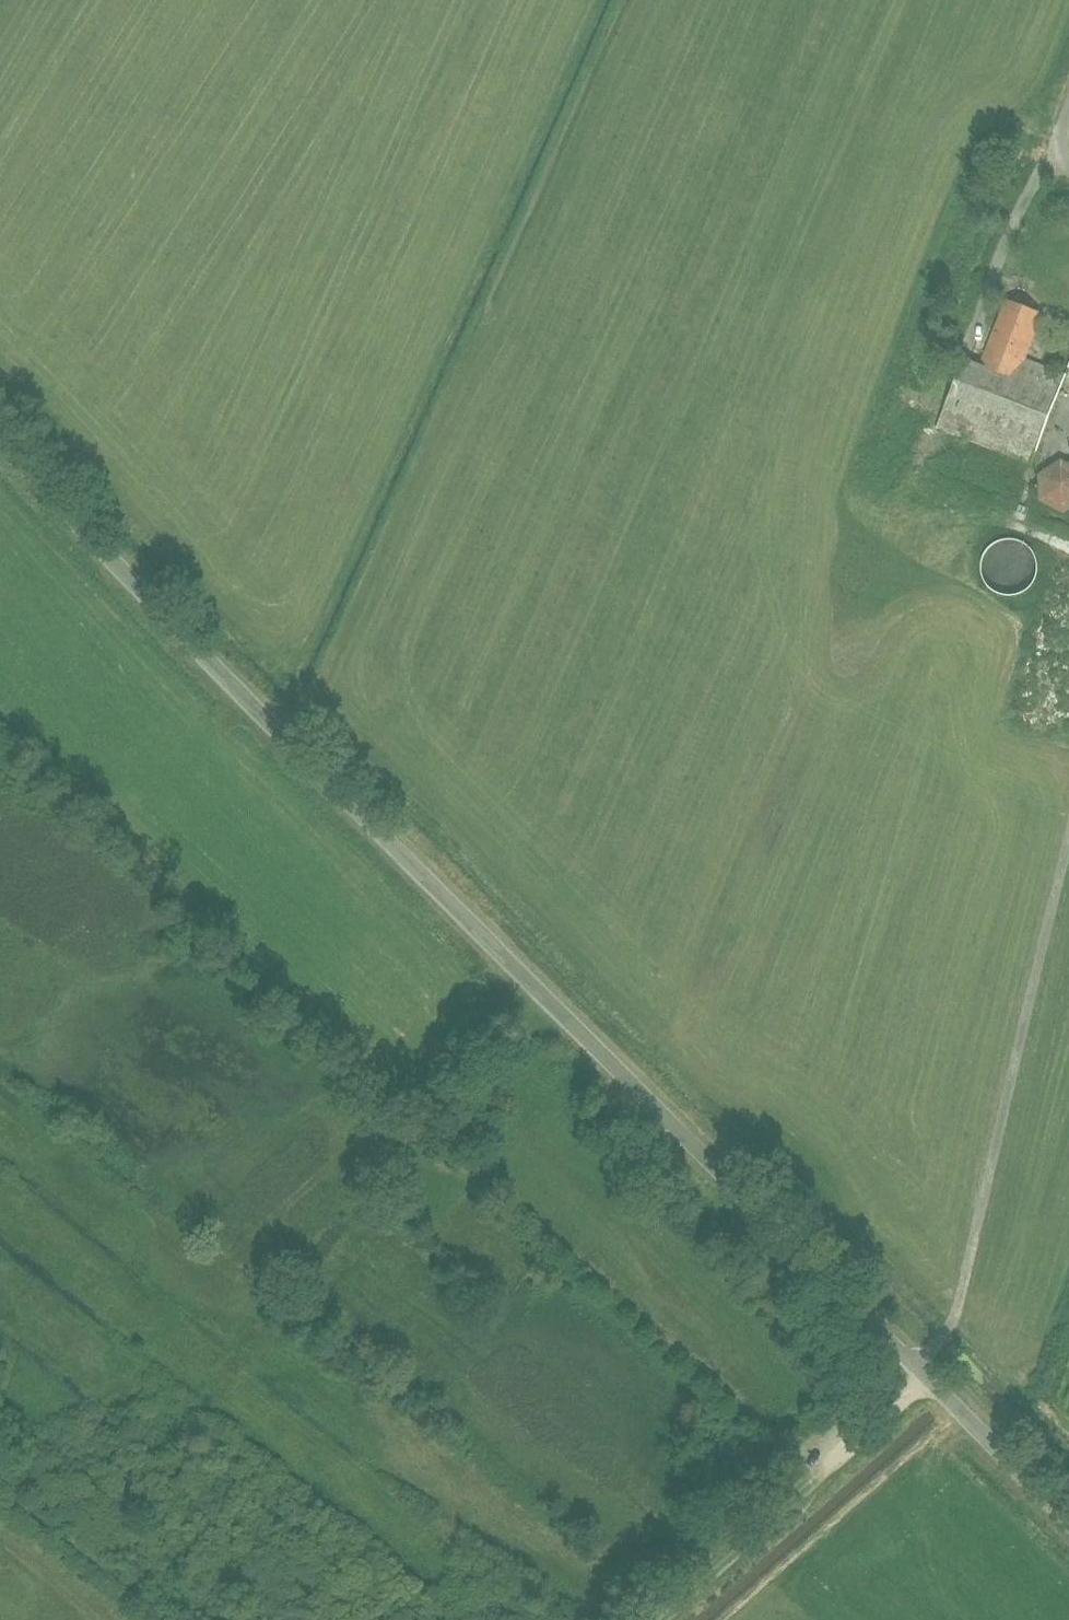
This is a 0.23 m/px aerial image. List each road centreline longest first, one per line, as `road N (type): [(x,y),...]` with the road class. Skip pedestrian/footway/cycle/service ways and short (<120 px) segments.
road 1 (unclassified): [(1068,1522),(214,671),(0,439)]
road 2 (track): [(925,1377),(664,1619)]

